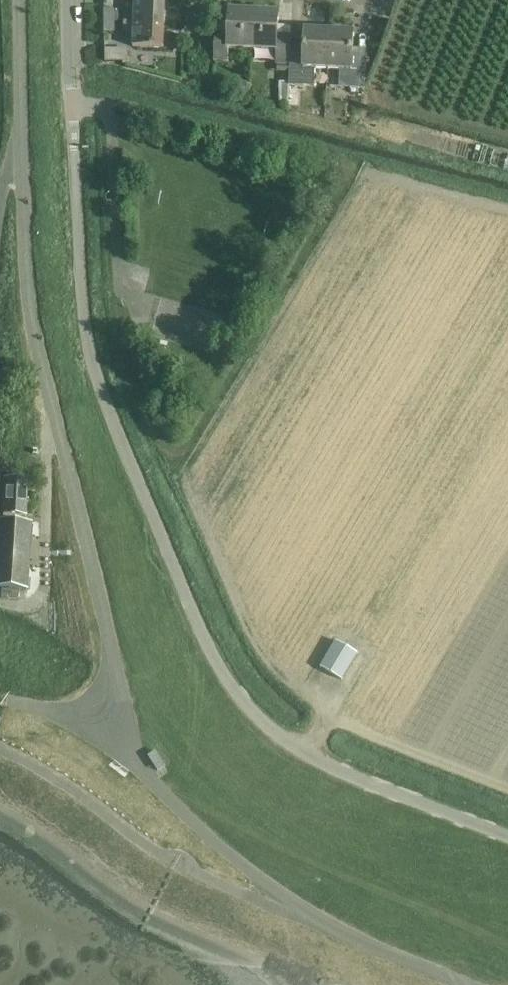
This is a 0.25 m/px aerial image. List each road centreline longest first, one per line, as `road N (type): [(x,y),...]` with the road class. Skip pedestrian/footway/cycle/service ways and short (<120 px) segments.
road 1 (unclassified): [(507,836),(304,754),(228,682),(101,389),(85,329),(74,130)]
road 2 (unclassified): [(118,720),(113,662),(39,371),(23,175)]
road 3 (unclassified): [(481,984),(283,901),(138,766),(118,720)]
road 4 (unclassified): [(23,175),(18,0)]
road 5 (residential): [(74,130),(73,0)]

